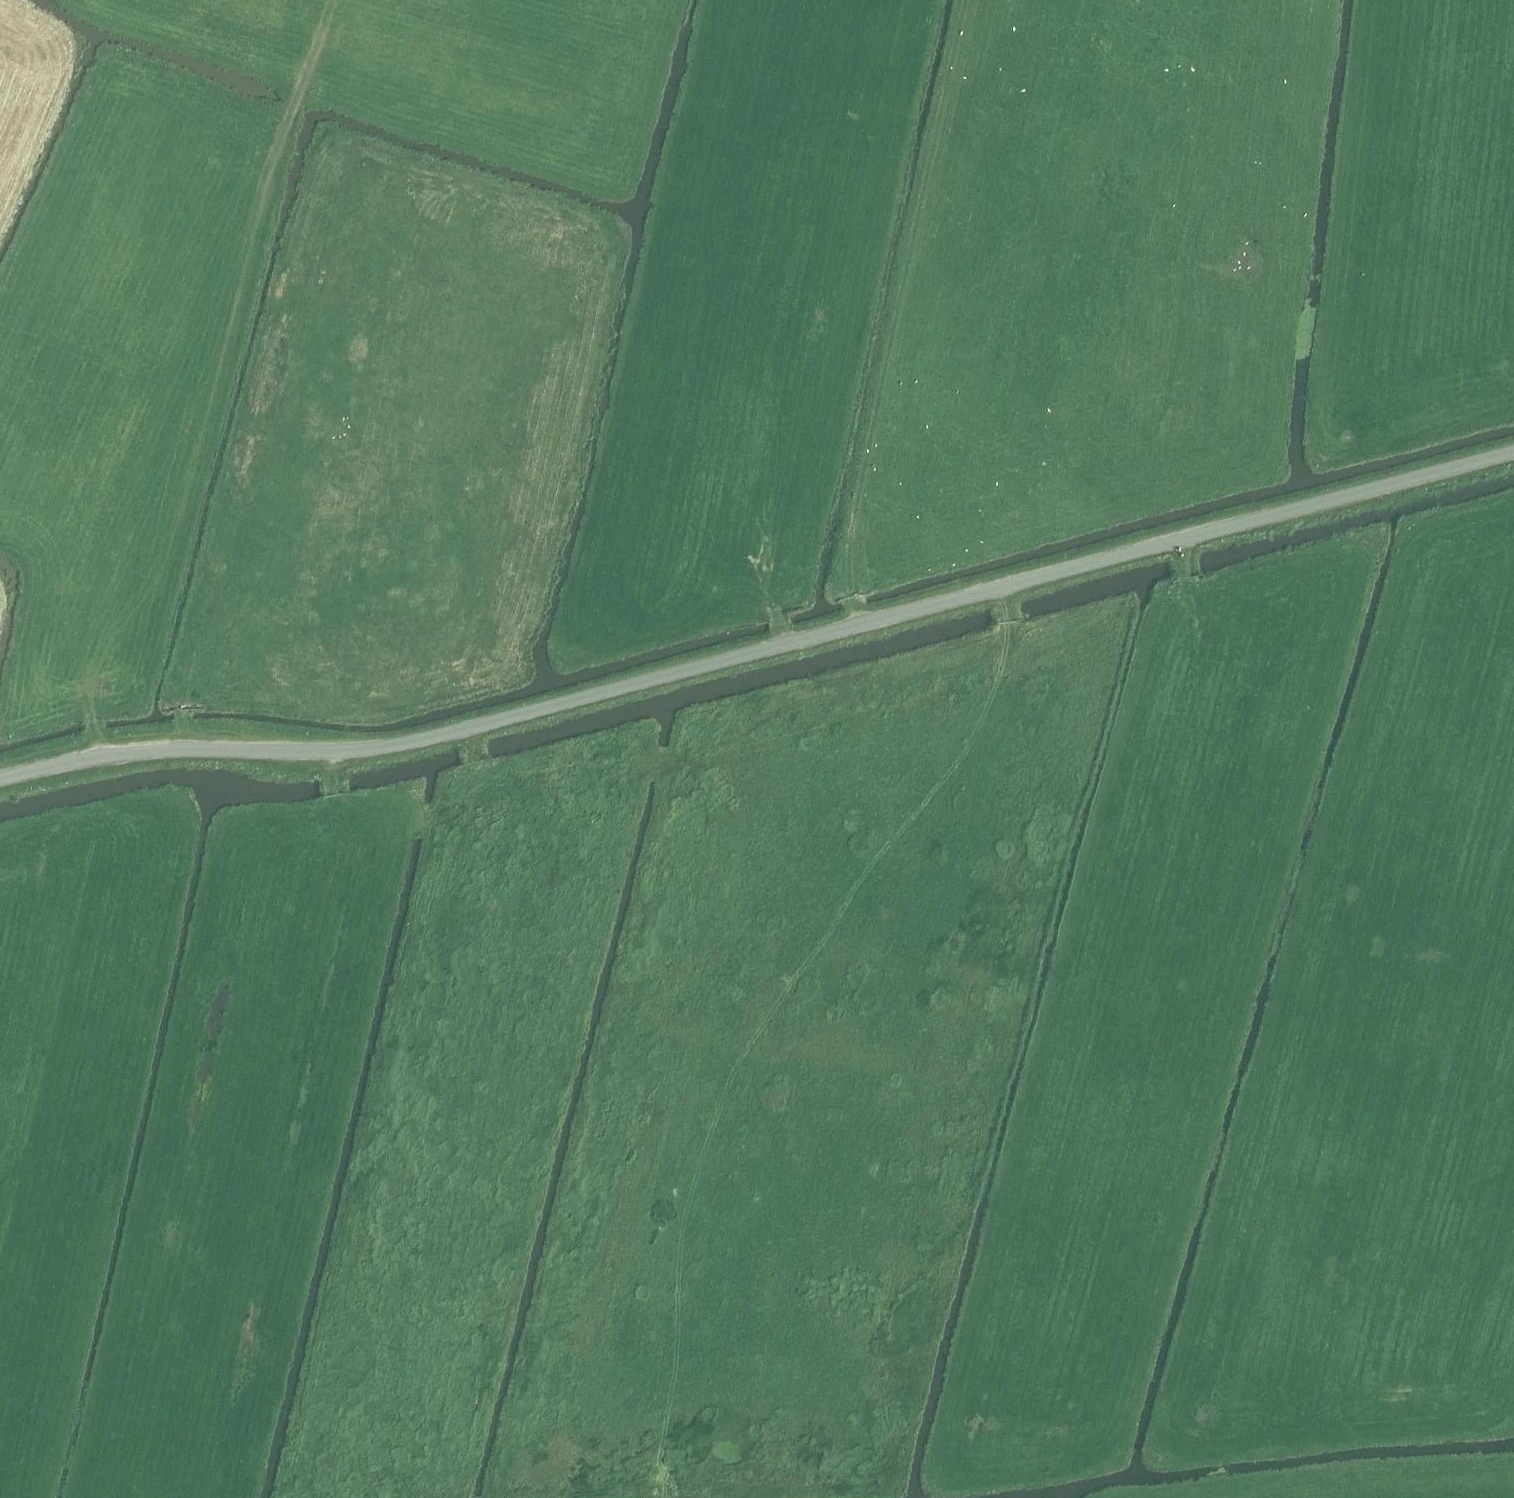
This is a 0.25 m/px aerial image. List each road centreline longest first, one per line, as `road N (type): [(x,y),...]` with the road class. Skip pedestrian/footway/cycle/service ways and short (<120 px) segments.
road 1 (unclassified): [(1513,454),(433,739),(337,755),(135,754),(0,782)]

